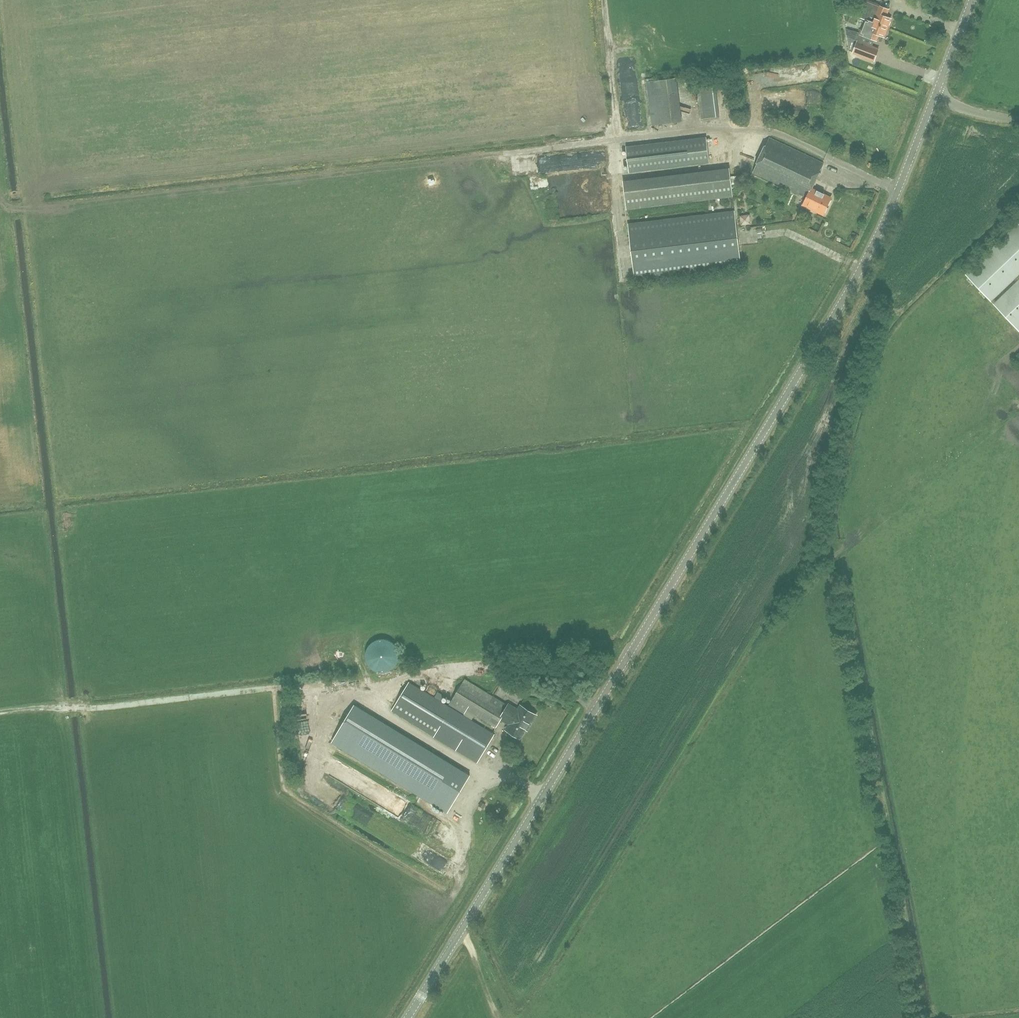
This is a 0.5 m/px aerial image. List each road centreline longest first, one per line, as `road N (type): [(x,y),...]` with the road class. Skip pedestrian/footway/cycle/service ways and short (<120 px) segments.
road 1 (tertiary): [(407,1017),(870,254),(934,99)]

